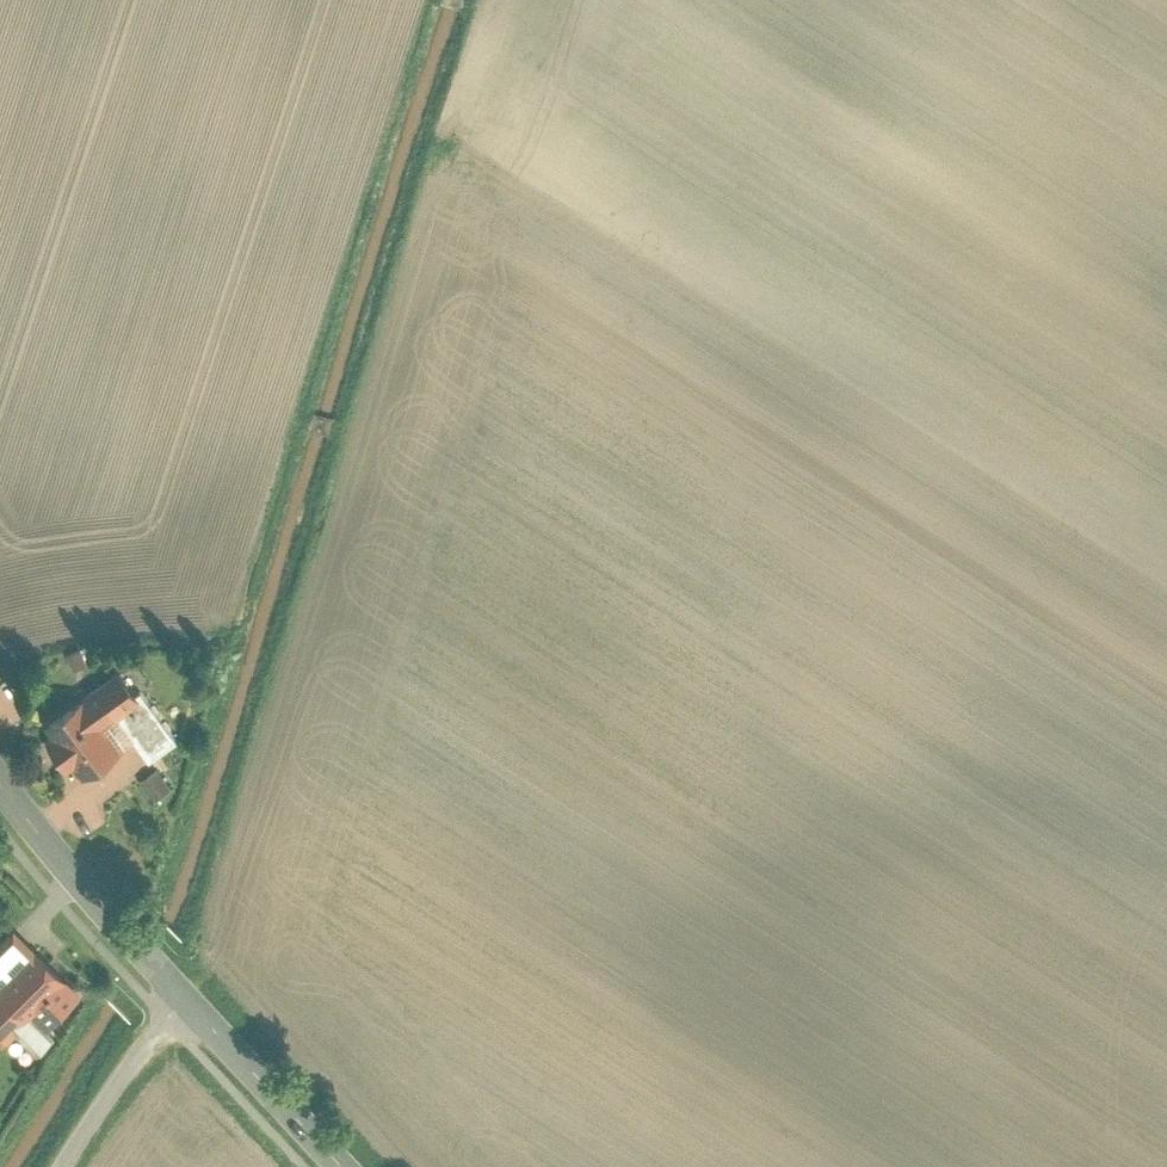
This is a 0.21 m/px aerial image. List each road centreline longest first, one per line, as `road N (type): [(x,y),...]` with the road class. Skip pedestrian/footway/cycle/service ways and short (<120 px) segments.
road 1 (tertiary): [(0,791),(105,933),(328,1166)]
road 2 (track): [(159,991),(107,1052),(39,1166)]

